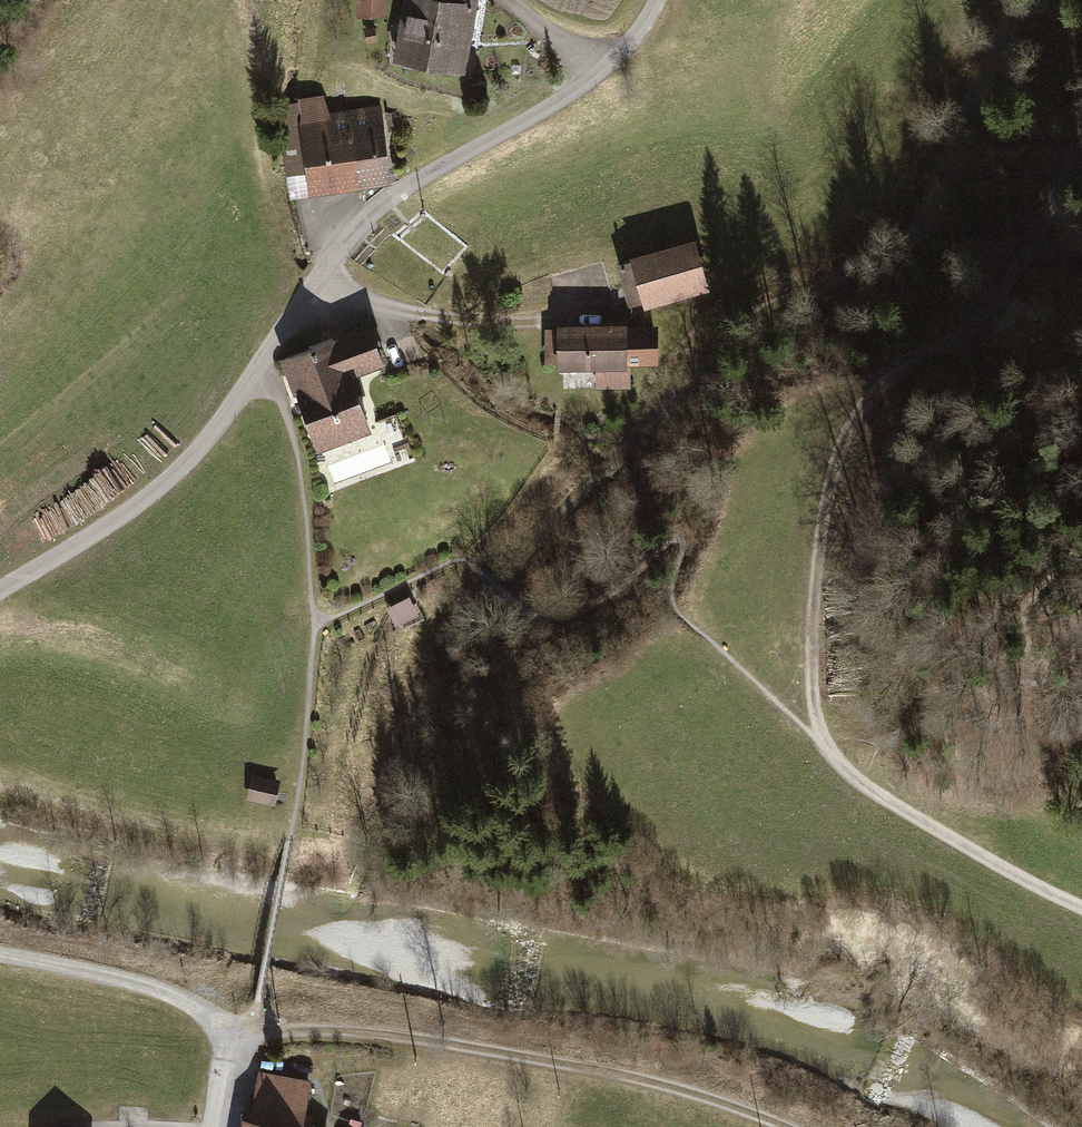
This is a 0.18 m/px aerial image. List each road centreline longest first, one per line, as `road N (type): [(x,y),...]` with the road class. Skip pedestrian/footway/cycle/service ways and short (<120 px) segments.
road 1 (unclassified): [(0,588),(118,516),(187,460),(363,220),(603,72),(658,0)]
road 2 (track): [(1081,140),(1045,229),(998,297),(963,334),(878,388),(849,428),(827,500),(817,590),(814,692),(827,745)]
road 3 (track): [(218,1039),(332,1029),(413,1037),(629,1076),(787,1126)]
road 4 (track): [(865,783),(1081,907)]
road 5 (track): [(0,953),(176,996),(205,1016),(218,1039)]

